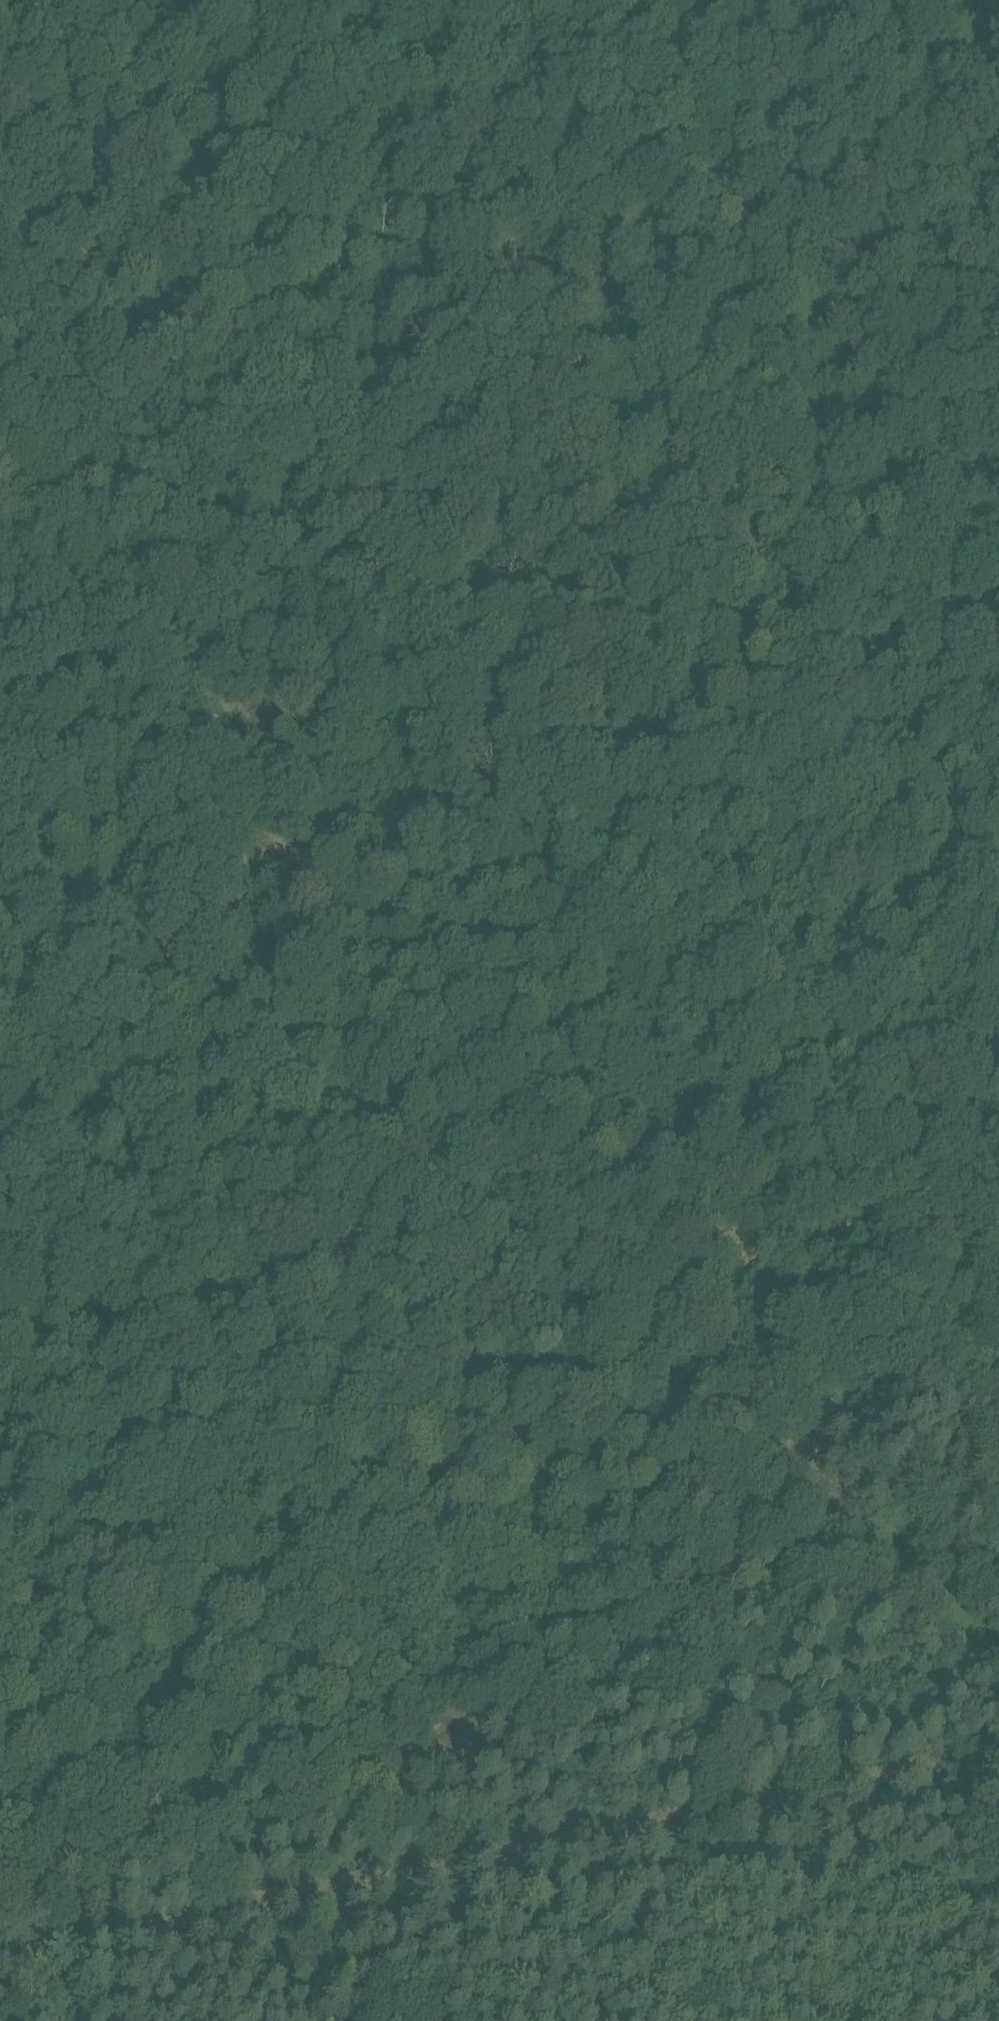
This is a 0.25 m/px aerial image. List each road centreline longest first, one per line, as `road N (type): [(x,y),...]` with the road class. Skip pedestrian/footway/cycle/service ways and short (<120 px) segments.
road 1 (track): [(998,1689),(0,833)]
road 2 (track): [(0,1948),(998,1746)]

